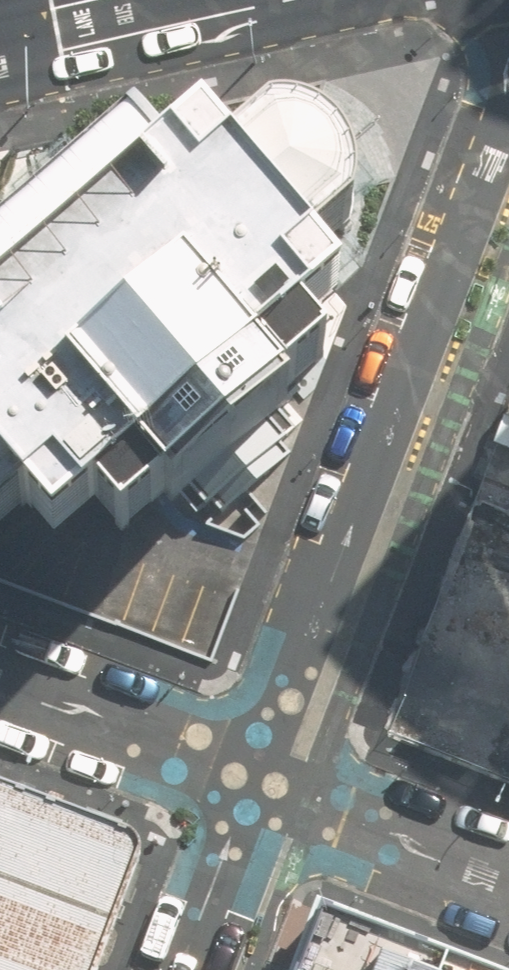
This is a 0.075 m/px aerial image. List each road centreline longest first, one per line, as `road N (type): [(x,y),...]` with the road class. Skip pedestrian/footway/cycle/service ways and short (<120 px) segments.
road 1 (residential): [(254,781),(508,126)]
road 2 (residential): [(508,880),(254,781)]
road 3 (residential): [(0,685),(254,781)]
road 4 (residential): [(187,969),(254,781)]

